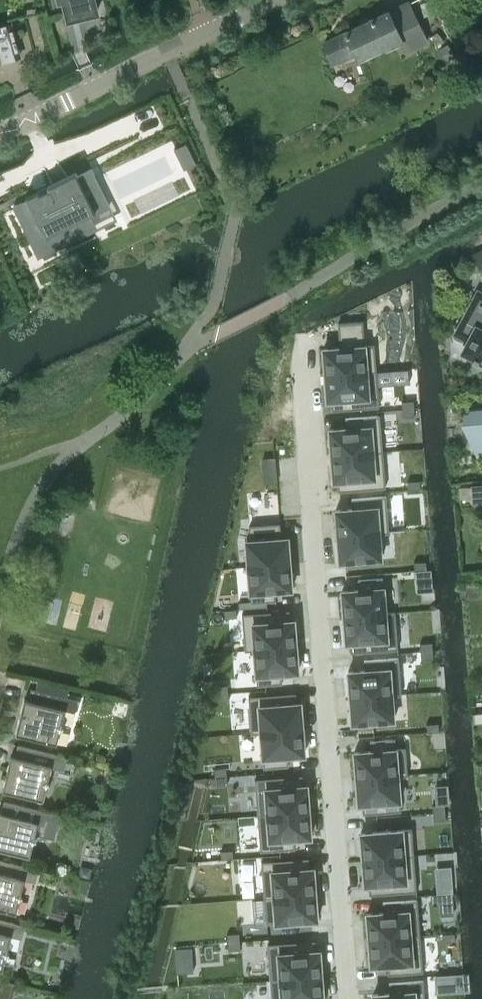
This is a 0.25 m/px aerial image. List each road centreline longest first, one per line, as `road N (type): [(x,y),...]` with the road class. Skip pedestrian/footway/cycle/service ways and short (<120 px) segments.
road 1 (residential): [(347,998),(303,414)]
road 2 (residential): [(0,133),(279,0)]

